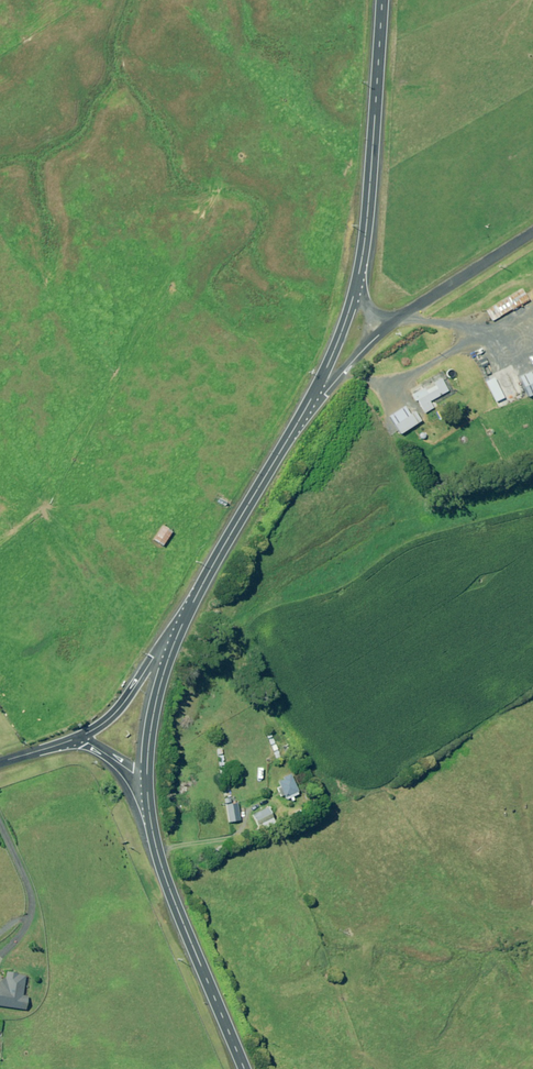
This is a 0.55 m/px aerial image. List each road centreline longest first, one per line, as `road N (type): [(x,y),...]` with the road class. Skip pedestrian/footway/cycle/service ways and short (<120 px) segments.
road 1 (tertiary): [(148,783),(178,913),(245,1068)]
road 2 (tertiary): [(383,0),(373,177),(357,289)]
road 3 (tertiary): [(299,423),(183,625)]
road 4 (unclassified): [(390,326),(532,231)]
road 5 (tertiary): [(183,625),(154,714),(148,783)]
road 6 (unclassified): [(183,625),(116,714),(80,737)]
road 7 (tertiary): [(357,289),(299,423)]
road 8 (unclassified): [(299,423),(390,326)]

